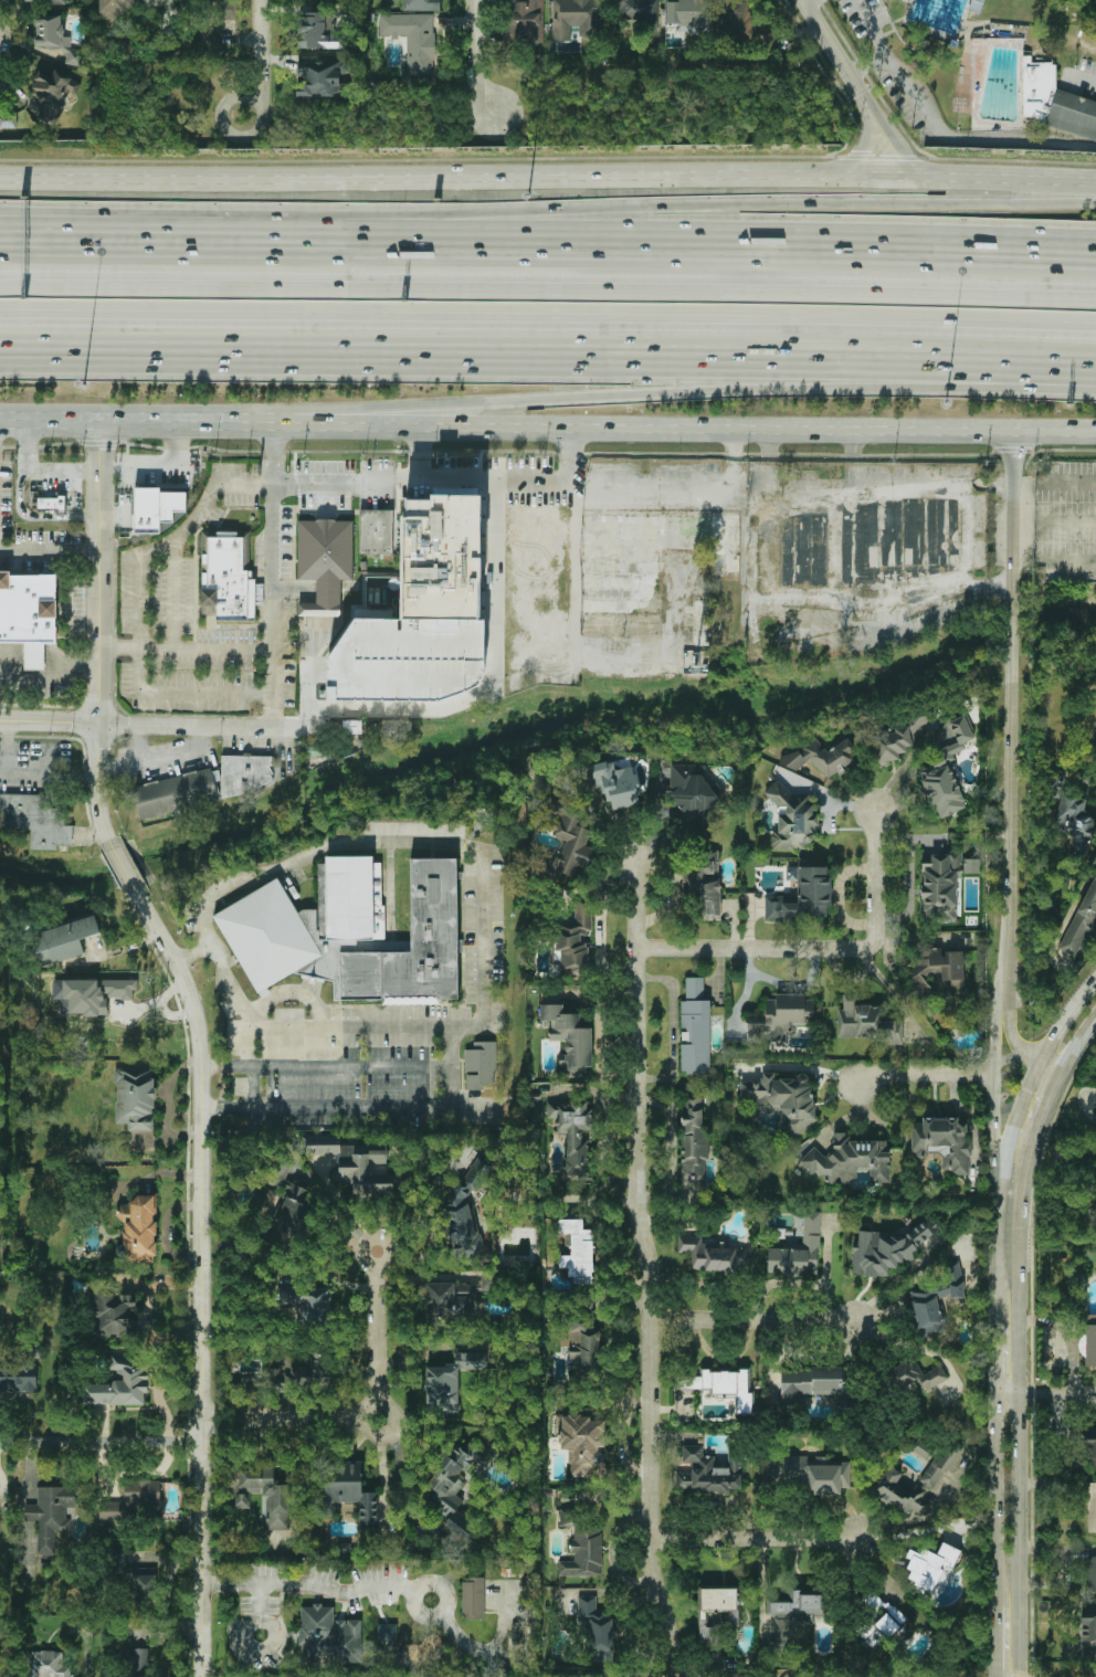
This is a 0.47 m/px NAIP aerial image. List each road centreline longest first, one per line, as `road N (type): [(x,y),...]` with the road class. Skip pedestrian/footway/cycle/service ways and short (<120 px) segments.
road 1 (motorway): [(0,309),(1095,327)]
road 2 (primary): [(0,419),(1095,436)]
road 3 (motorway): [(0,354),(1095,367)]
road 4 (motorway): [(1095,306),(0,295)]
road 5 (primary): [(1095,179),(0,169)]
road 6 (residential): [(680,1676),(646,1539),(649,1273),(633,1203),(630,859)]
road 7 (motorway): [(293,424),(1095,371)]
road 8 (tertiary): [(200,1676),(198,1032),(188,988),(136,892)]
road 9 (motorway): [(1095,194),(718,208),(309,247)]
road 10 (motorway): [(1095,265),(309,247)]
road 11 (secondary): [(1016,1676),(1020,1219),(1029,1142),(1058,1069),(1095,1018)]
road 12 (tertiary): [(1004,958),(1013,435)]
road 13 (tertiary): [(113,847),(96,805),(99,421)]
road 14 (residential): [(875,810),(873,936),(863,950),(634,948)]
road 15 (residential): [(200,1432),(220,1422),(380,1418),(380,1244)]
road 16 (residential): [(378,732),(98,727)]
road 17 (secondary): [(993,1398),(993,1676)]
road 18 (secondary): [(1037,1059),(998,1183),(992,1321)]
road 19 (motorway): [(226,247),(0,225)]
road 20 (motorway): [(226,247),(0,248)]
road 21 (tertiary): [(1004,958),(992,1067),(998,1183)]
road 22 (residential): [(860,1542),(646,1539)]
road 23 (residential): [(857,1320),(647,1320)]
road 24 (residential): [(0,1441),(180,1441),(200,1432)]
road 25 (residential): [(992,1067),(976,1075),(882,1075),(858,1085)]
road 26 (residential): [(263,118),(260,104),(241,97),(220,118),(222,129),(241,140),(263,118)]
road 27 (tertiary): [(866,103),(801,0)]

